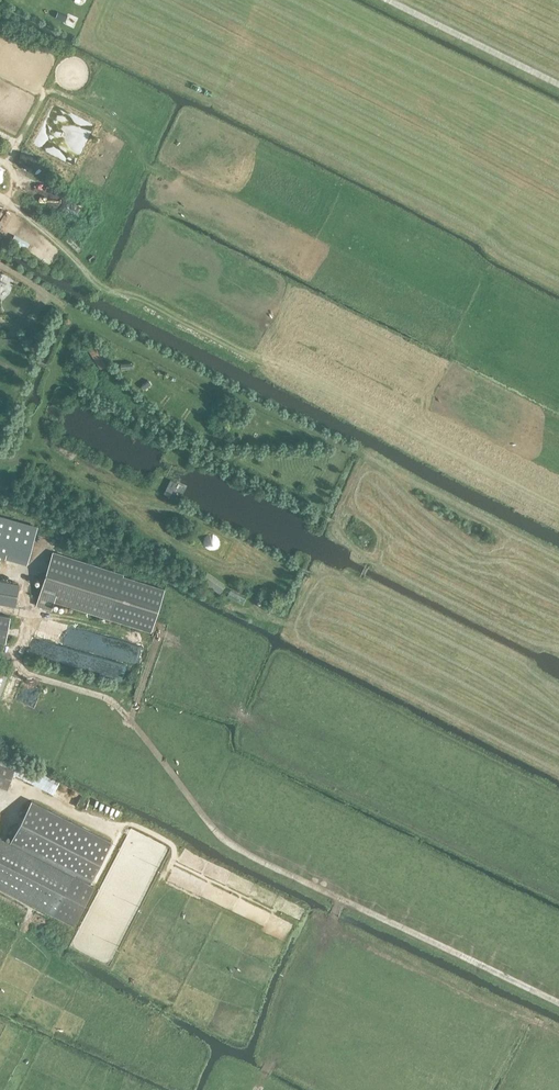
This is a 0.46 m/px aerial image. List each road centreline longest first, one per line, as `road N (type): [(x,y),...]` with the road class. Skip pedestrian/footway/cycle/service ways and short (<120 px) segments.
road 1 (track): [(558,1001),(230,842),(130,719),(161,627)]
road 2 (track): [(130,719),(107,698),(24,672),(29,615),(0,609)]
road 3 (track): [(558,86),(386,0)]

